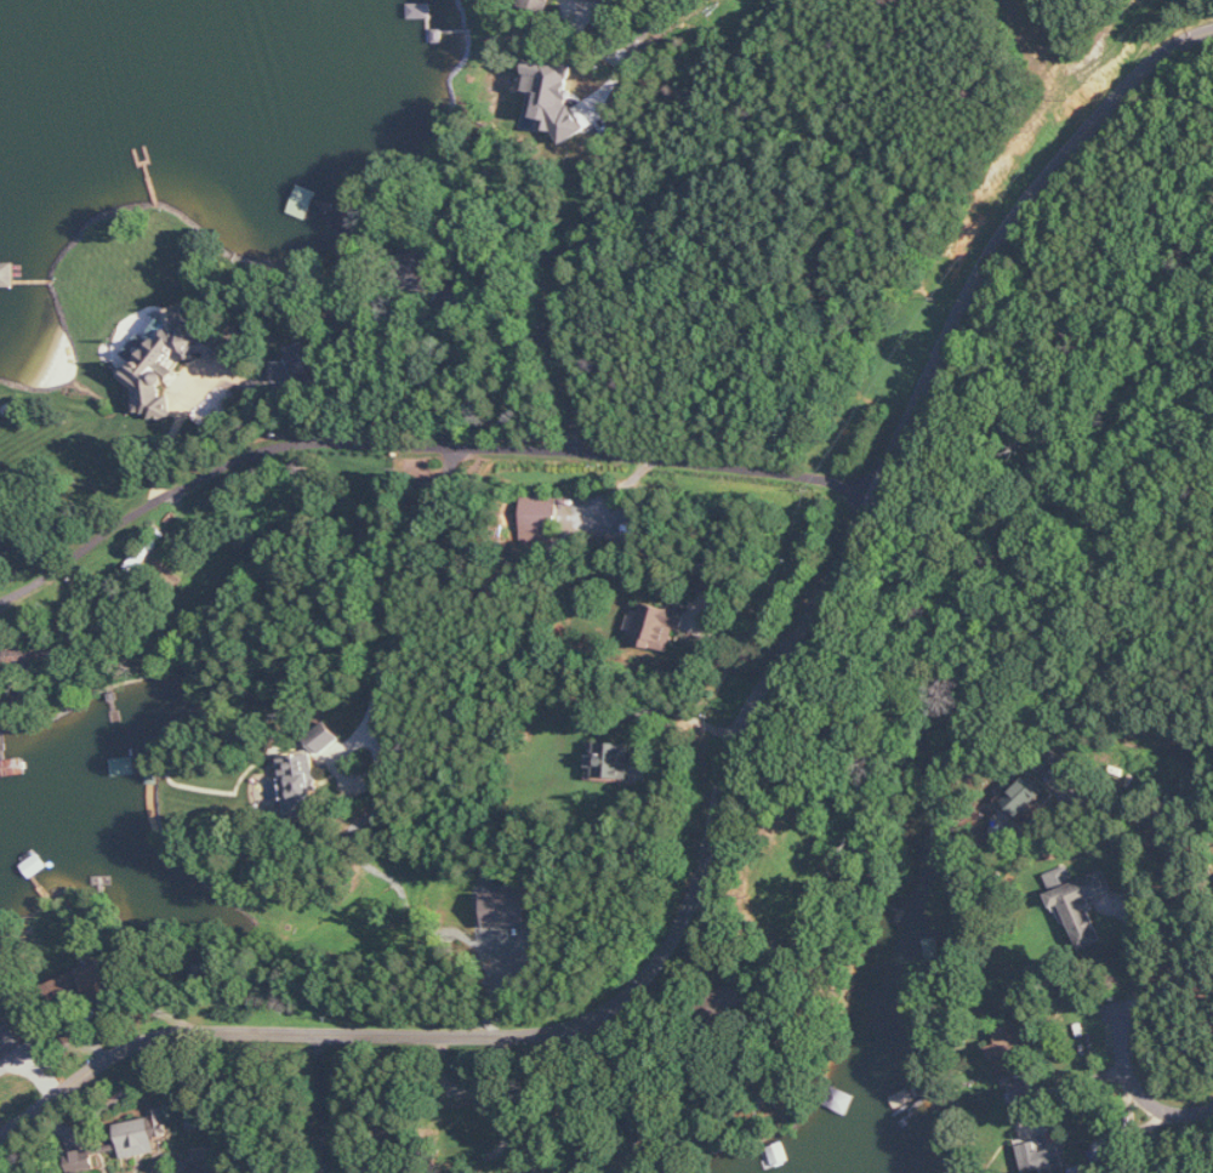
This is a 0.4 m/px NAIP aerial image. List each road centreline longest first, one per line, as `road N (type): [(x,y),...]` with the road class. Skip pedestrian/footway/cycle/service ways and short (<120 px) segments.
road 1 (residential): [(0,1131),(161,1041),(500,1042),(564,1030),(613,1004),(657,967),(691,916),(753,705),(839,558),(1003,237),(1115,82),(1174,38),(1212,28)]
road 2 (residential): [(878,476),(394,446),(283,449),(229,468),(0,588)]
road 3 (residential): [(1212,1111),(1186,1115),(1140,1094),(1118,1010)]
road 4 (residential): [(323,1042),(329,1172)]

